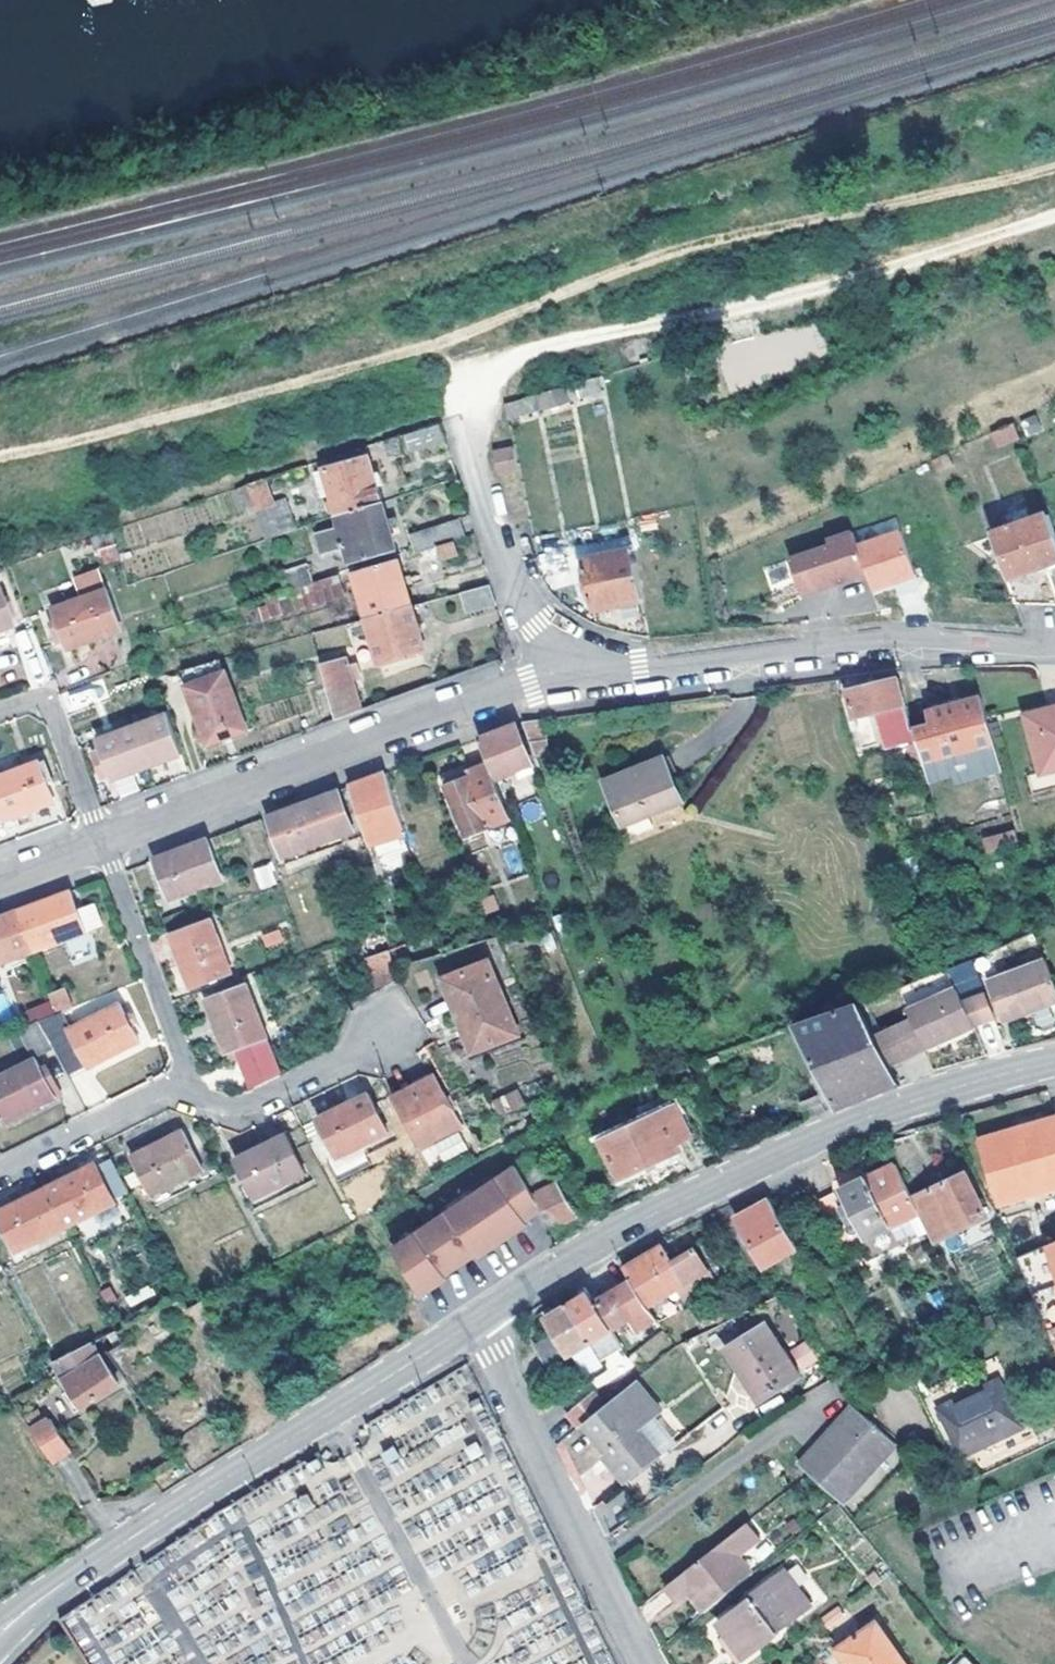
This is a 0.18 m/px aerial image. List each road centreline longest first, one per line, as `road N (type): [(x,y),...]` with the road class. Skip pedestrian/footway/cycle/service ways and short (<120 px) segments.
road 1 (track): [(1054,172),(702,248),(431,350),(0,463)]
road 2 (residential): [(462,446),(487,395),(530,357),(891,268),(1054,218)]
road 3 (secondary): [(479,1318),(609,1236),(843,1128),(1054,1062)]
road 4 (secondary): [(0,1632),(49,1593),(479,1318)]
road 5 (residential): [(571,665),(102,846)]
road 6 (residential): [(571,665),(639,673),(807,657),(1054,650)]
road 7 (residential): [(479,1318),(643,1663)]
road 8 (residential): [(182,1087),(102,846)]
road 9 (residential): [(401,1031),(240,1114),(205,1115),(182,1087)]
road 10 (residential): [(462,446),(539,626),(571,665)]
road 11 (residential): [(102,846),(43,696),(0,712)]
road 12 (residential): [(182,1087),(0,1176)]

